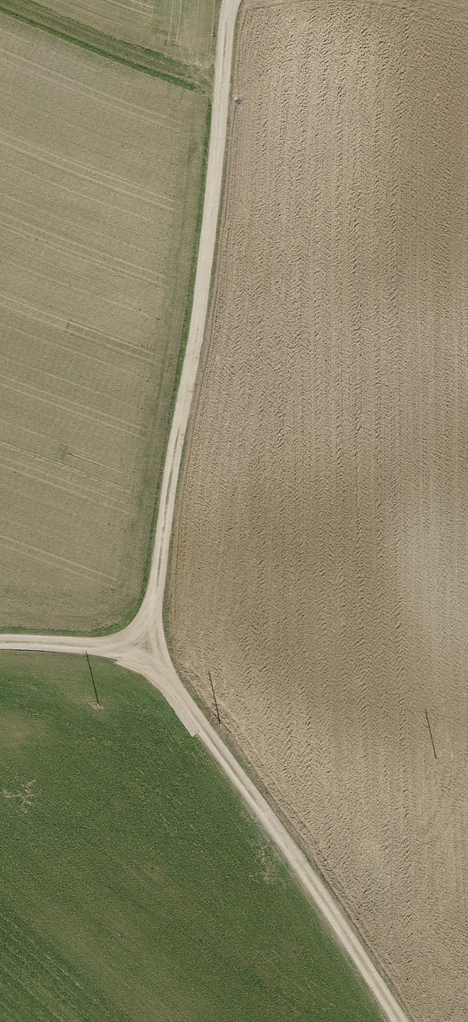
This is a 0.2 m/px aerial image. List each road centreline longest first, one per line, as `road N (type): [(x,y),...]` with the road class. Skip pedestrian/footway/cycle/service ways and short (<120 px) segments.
road 1 (track): [(399,1021),(147,648),(207,264),(227,0)]
road 2 (track): [(221,94),(0,6)]
road 3 (track): [(0,646),(147,648)]

